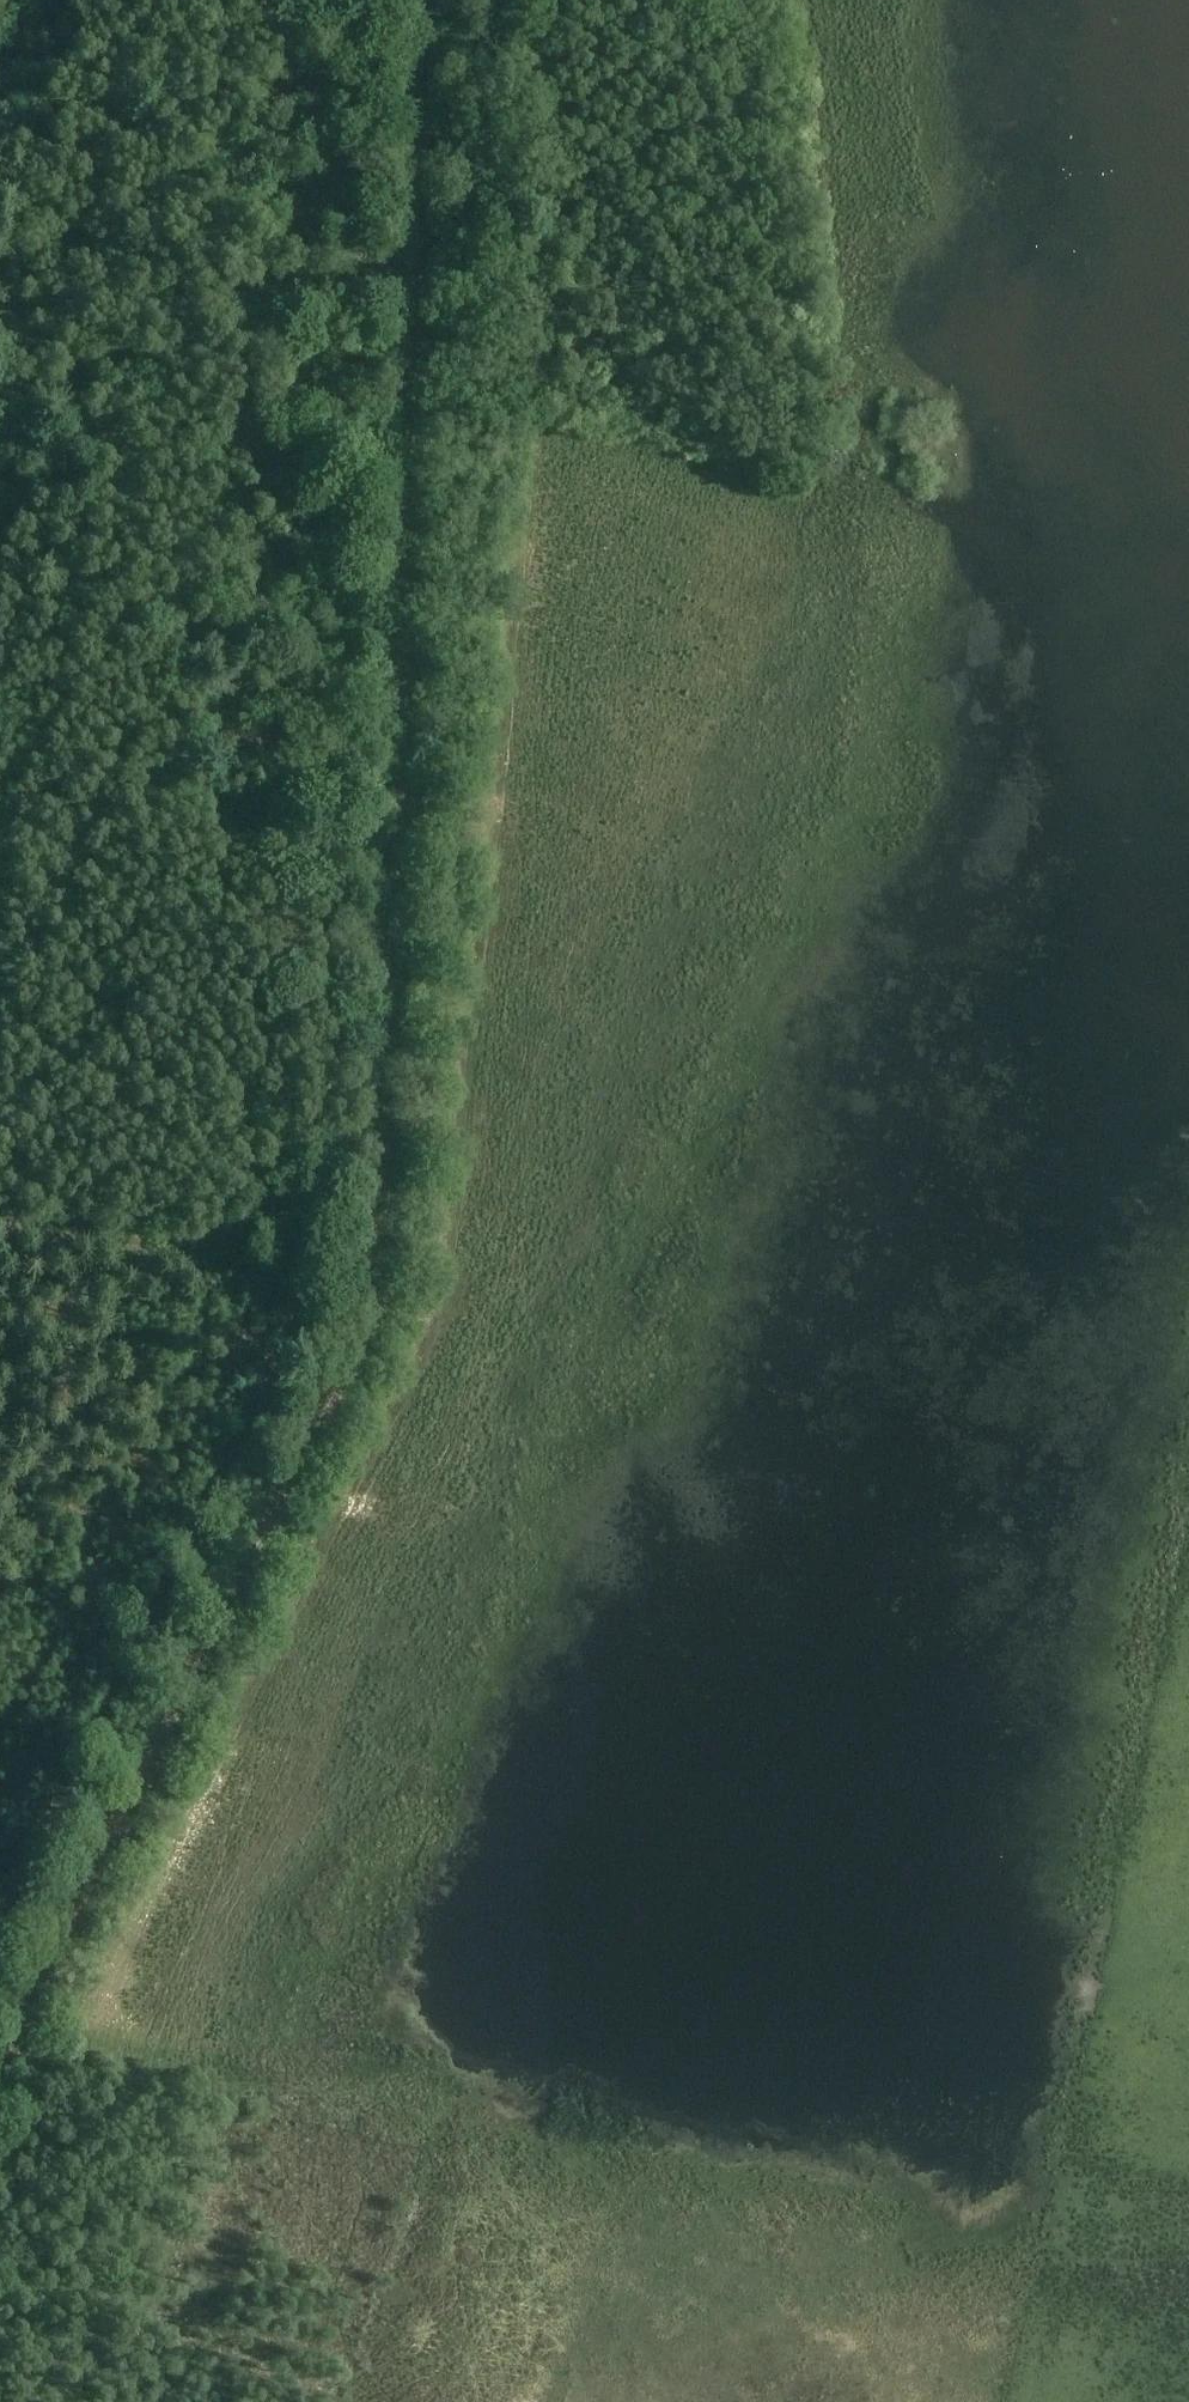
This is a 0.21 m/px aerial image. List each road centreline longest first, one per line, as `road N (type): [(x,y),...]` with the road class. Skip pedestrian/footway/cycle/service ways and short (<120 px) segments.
road 1 (track): [(0,2046),(377,1281),(424,0)]
road 2 (track): [(377,1281),(0,1211)]

